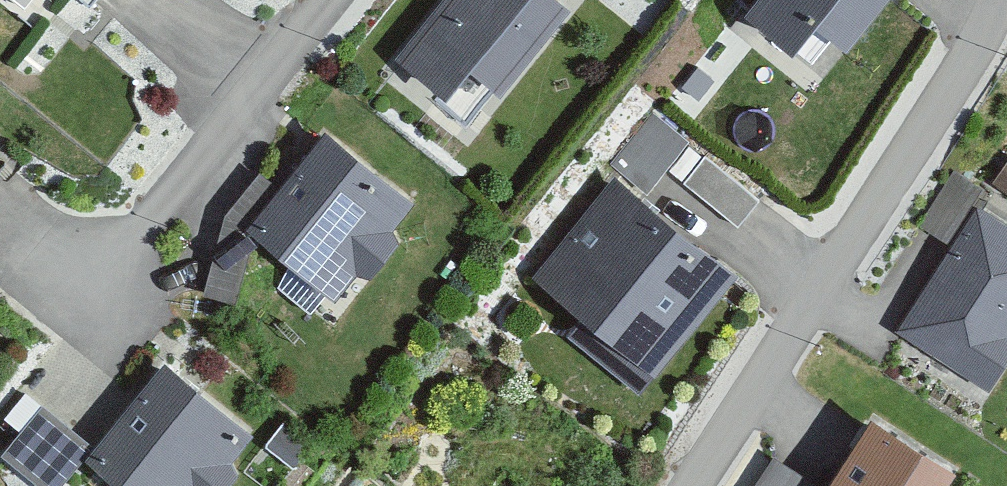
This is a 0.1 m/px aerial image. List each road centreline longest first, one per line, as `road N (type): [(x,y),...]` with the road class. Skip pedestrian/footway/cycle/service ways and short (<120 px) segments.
road 1 (residential): [(694,485),(1004,0)]
road 2 (residential): [(332,0),(83,302)]

